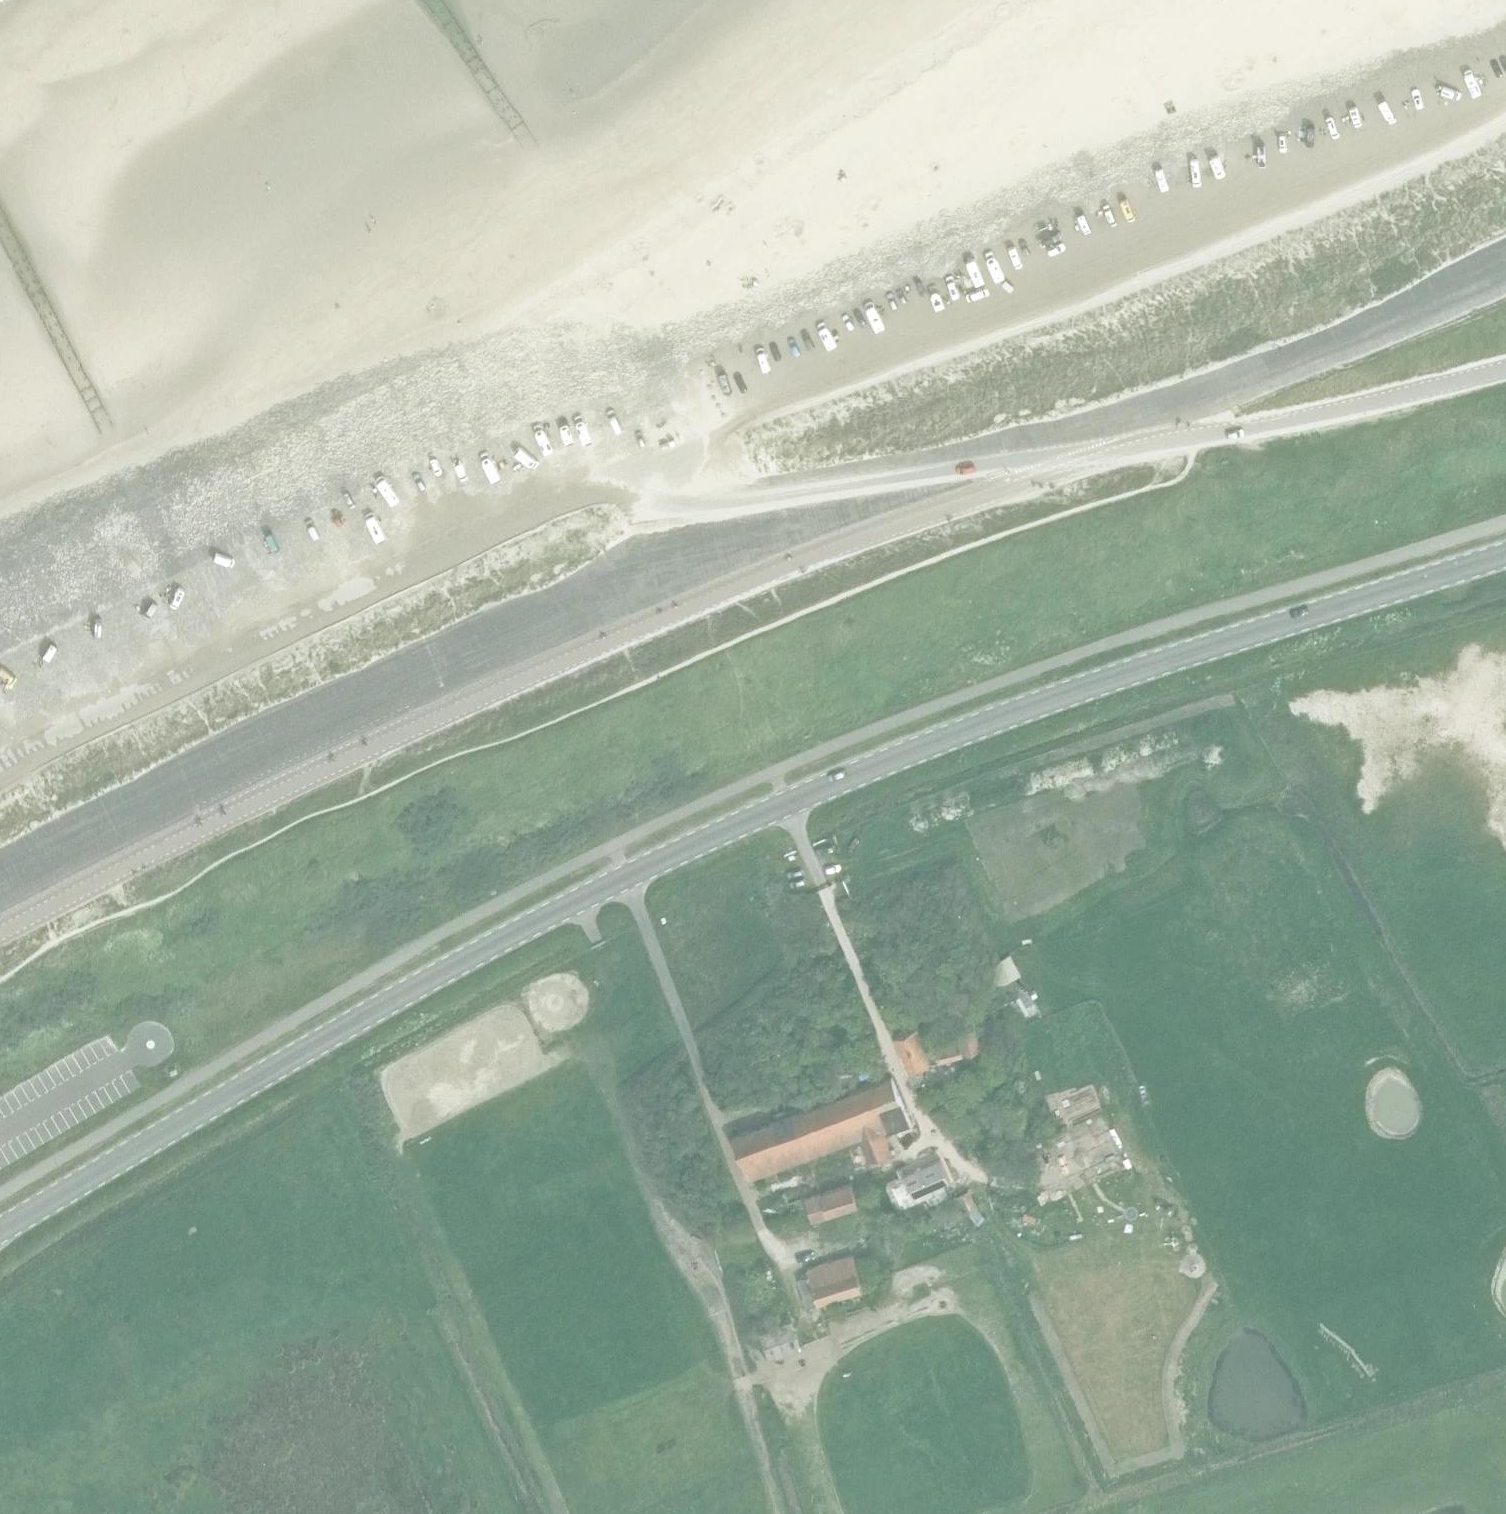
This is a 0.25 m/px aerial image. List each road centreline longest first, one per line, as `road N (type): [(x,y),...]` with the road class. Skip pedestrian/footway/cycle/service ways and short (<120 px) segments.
road 1 (secondary): [(0,1229),(359,1017),(665,856),(1072,690),(1505,553)]
road 2 (unclassified): [(1505,368),(1116,452),(874,533),(372,747),(0,932)]

